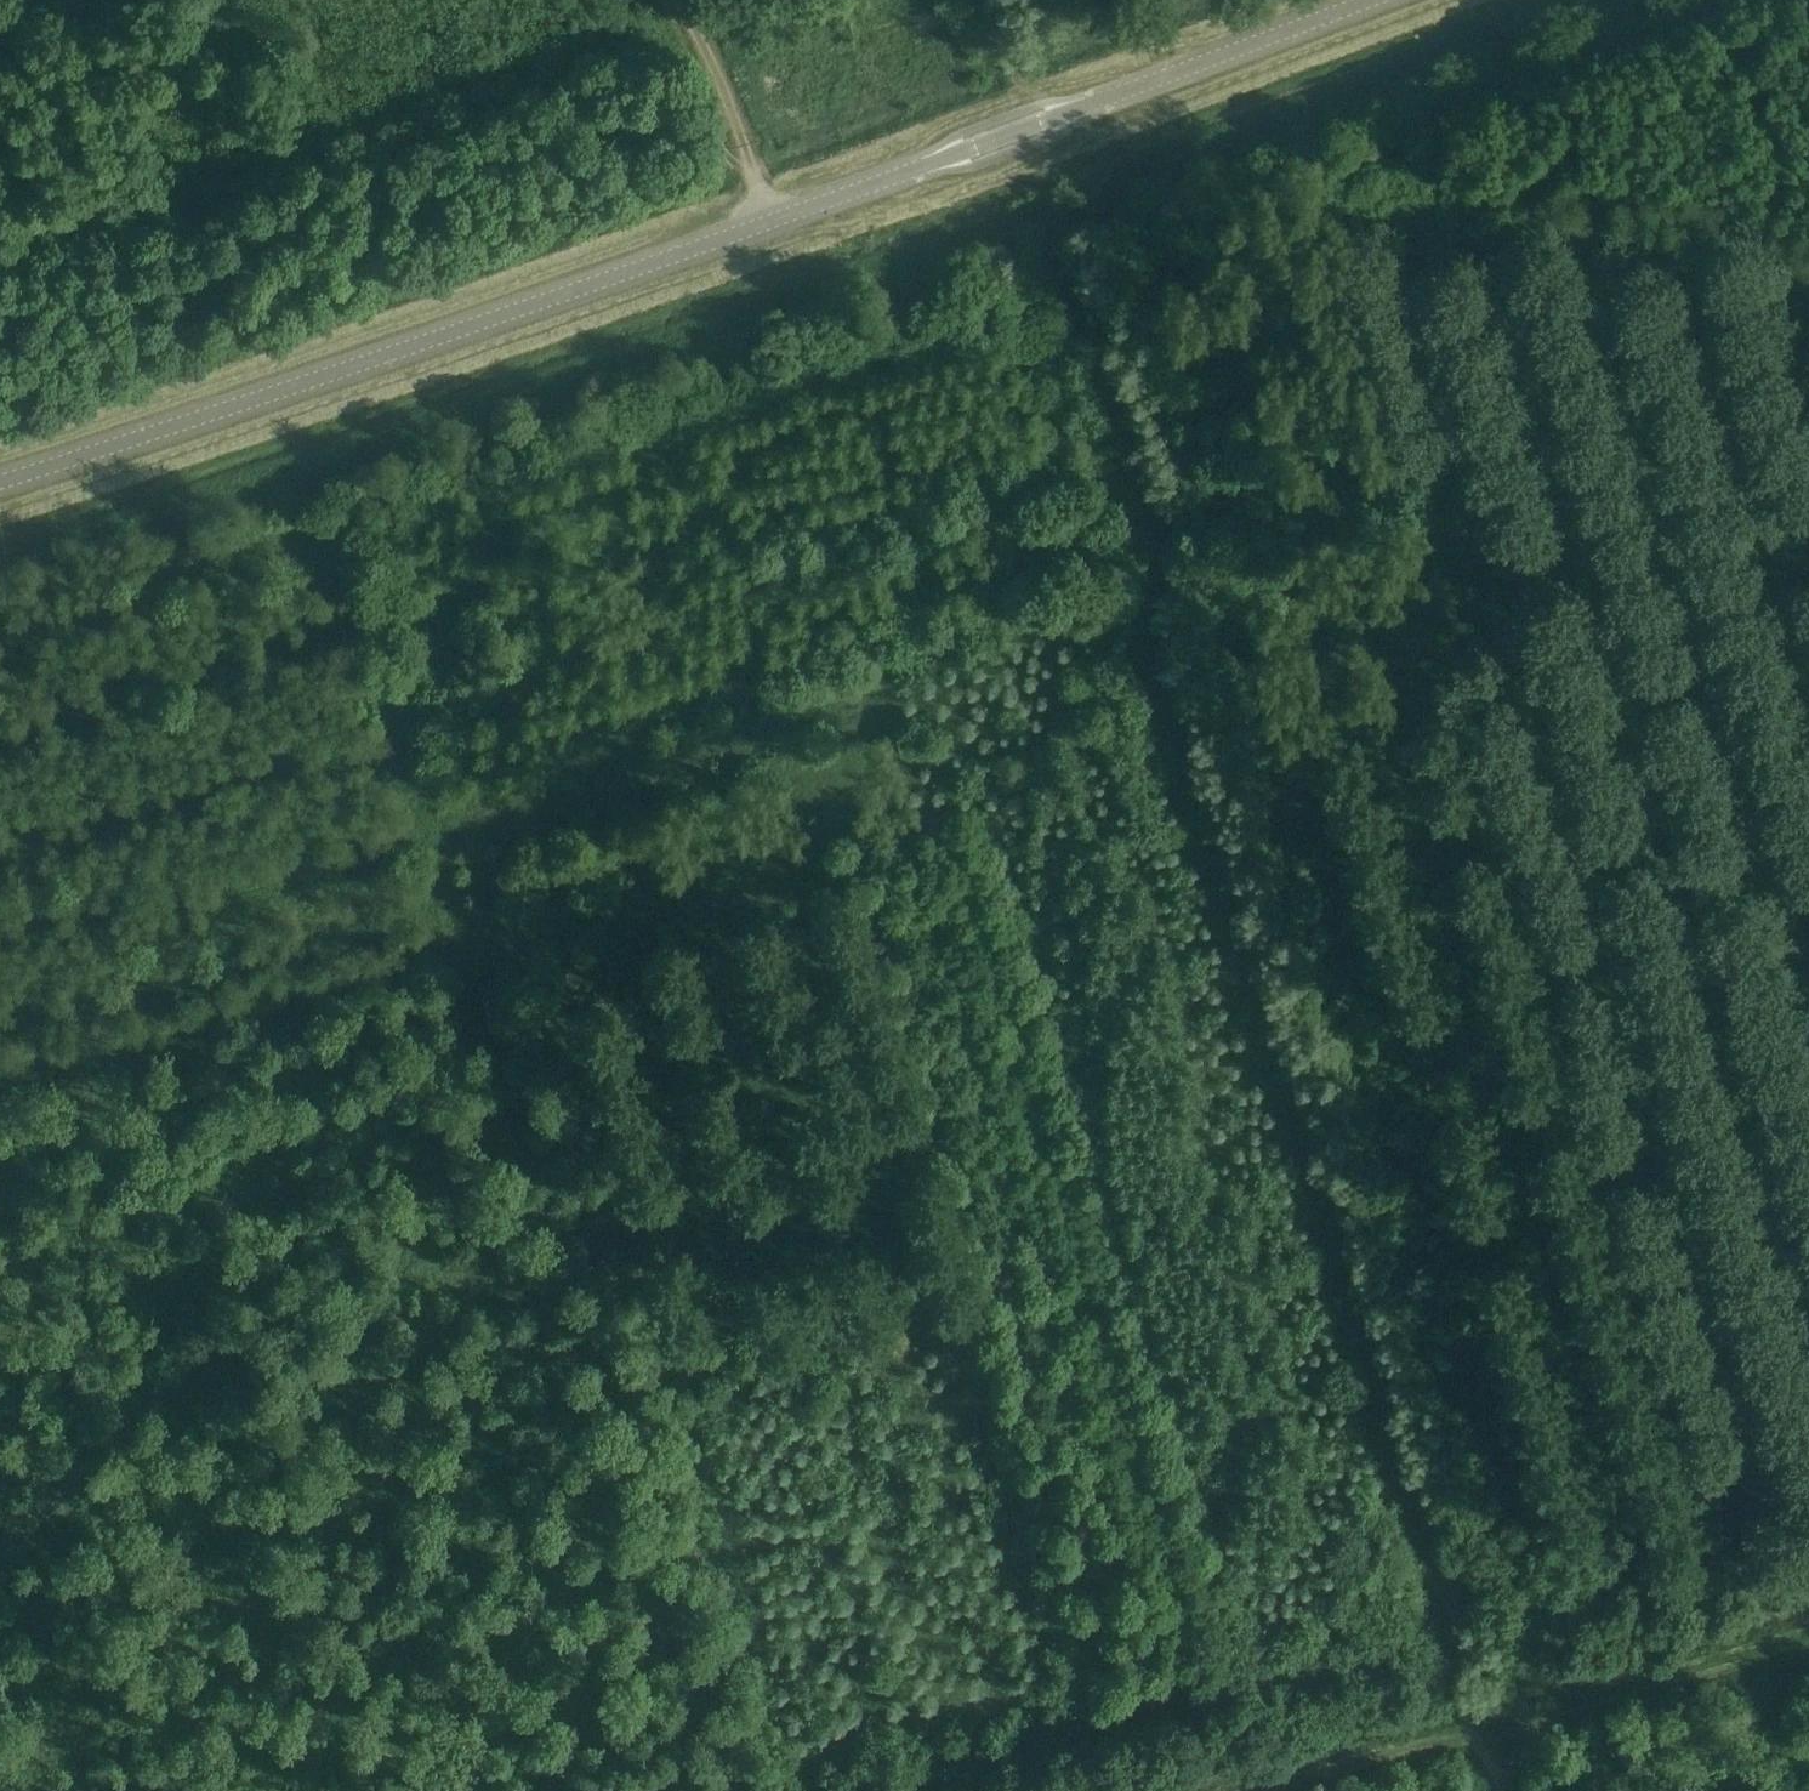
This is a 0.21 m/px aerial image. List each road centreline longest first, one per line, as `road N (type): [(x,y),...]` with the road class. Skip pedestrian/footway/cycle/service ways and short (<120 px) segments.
road 1 (tertiary): [(0,481),(254,400),(1380,0)]
road 2 (track): [(772,218),(680,0)]

